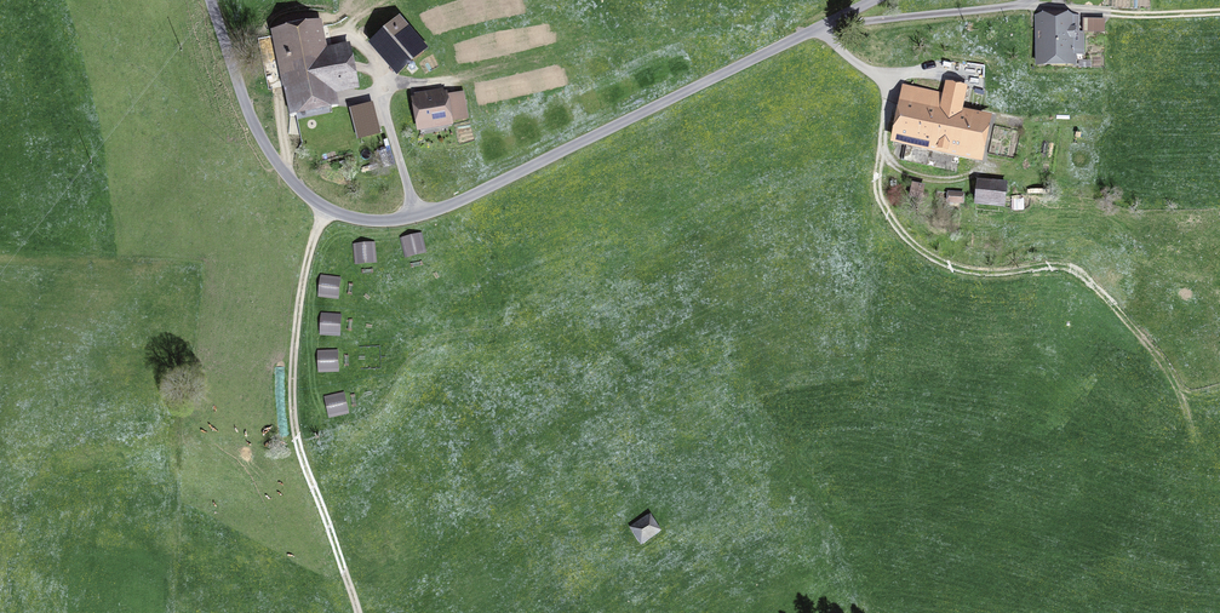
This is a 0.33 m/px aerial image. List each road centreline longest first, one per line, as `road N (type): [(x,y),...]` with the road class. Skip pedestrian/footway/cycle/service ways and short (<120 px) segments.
road 1 (unclassified): [(872,0),(487,189),(418,215),(378,219),(326,208),(286,173),(256,129),(208,0)]
road 2 (track): [(888,71),(879,192),(897,226),(928,254),(961,269),(1004,273),(1047,263),(1073,271),(1157,354),(1192,427)]
road 3 (track): [(326,208),(304,269),(291,397),(301,454),(359,612)]
road 4 (track): [(1009,6),(1219,12)]
road 5 (track): [(846,13),(879,19),(1025,0)]
road 6 (track): [(821,25),(843,52),(871,68),(960,75)]
road 7 (track): [(418,215),(370,69)]

